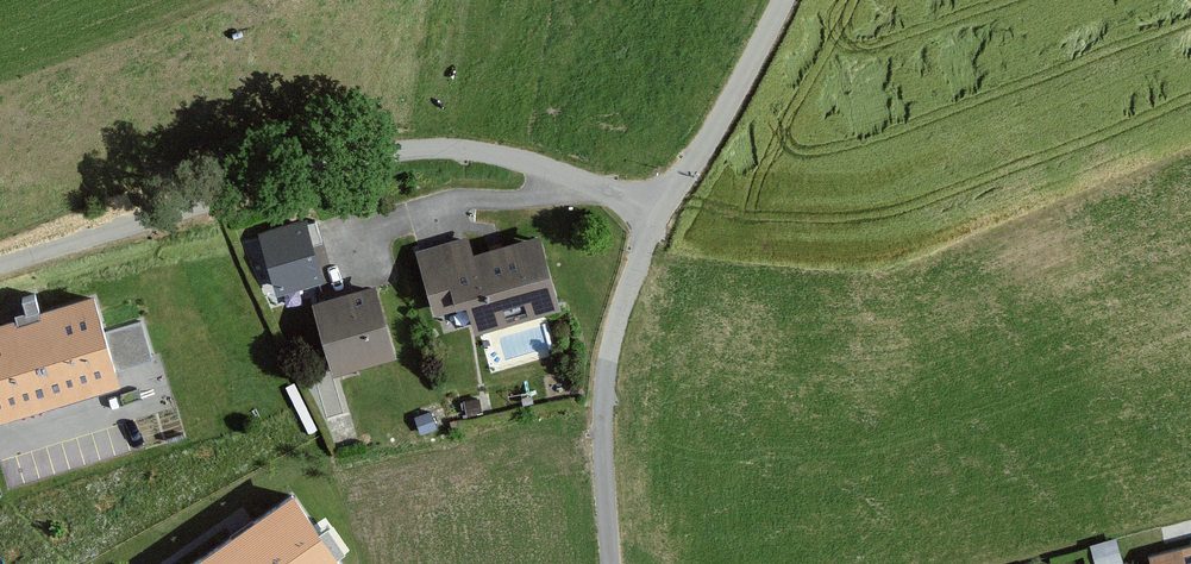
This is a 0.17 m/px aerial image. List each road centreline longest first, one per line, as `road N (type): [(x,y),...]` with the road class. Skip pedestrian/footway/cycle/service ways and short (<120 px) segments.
road 1 (residential): [(0,248),(220,179),(398,137),(453,136),(526,152),(658,210)]
road 2 (unclassified): [(658,210),(608,361),(601,461),(613,563)]
road 3 (unclassified): [(783,0),(735,97),(658,210)]

